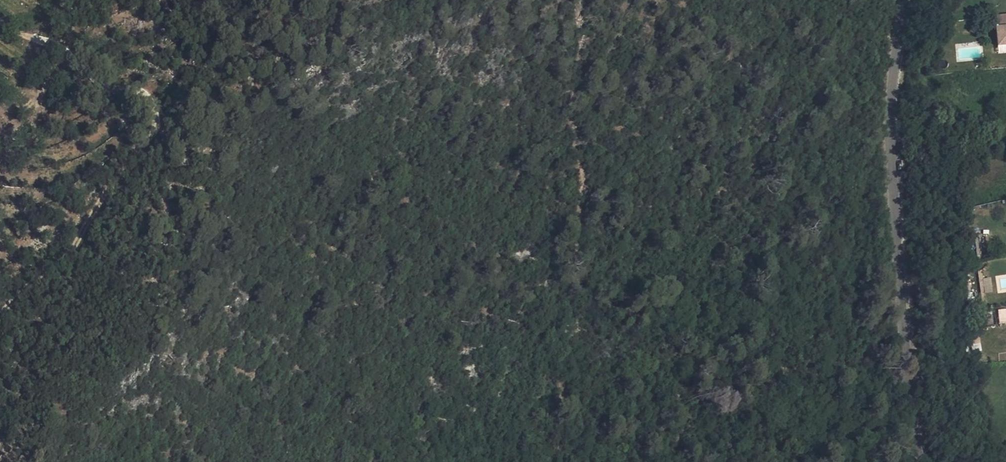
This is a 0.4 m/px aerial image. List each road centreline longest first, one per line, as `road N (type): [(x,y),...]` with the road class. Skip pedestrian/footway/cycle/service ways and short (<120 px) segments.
road 1 (tertiary): [(903,0),(893,151),(899,262),(926,461)]
road 2 (track): [(0,312),(75,247),(105,191)]

